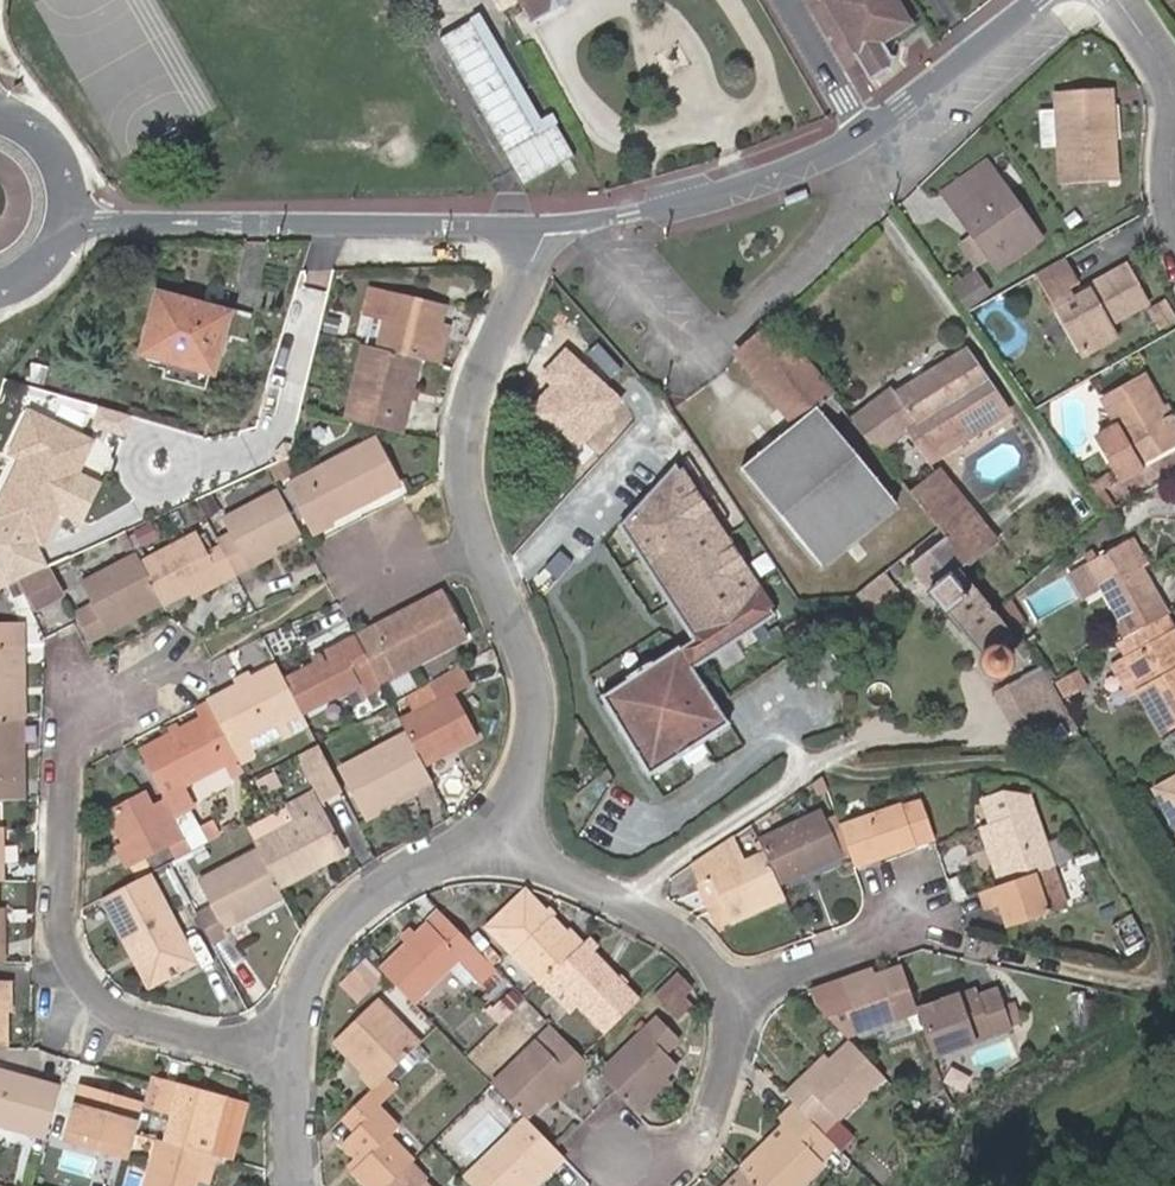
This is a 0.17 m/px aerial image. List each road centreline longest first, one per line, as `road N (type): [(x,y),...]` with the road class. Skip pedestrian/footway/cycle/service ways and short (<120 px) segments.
road 1 (residential): [(507,844),(534,688),(470,514),(466,436),(476,382),(552,223)]
road 2 (residential): [(104,701),(65,751),(57,902),(80,969),(123,1018),(288,1055)]
road 3 (secondary): [(66,225),(552,223)]
road 4 (residential): [(288,1055),(307,975),(359,906),(411,872),(507,844)]
road 5 (secondary): [(552,223),(755,184),(863,133)]
road 6 (residential): [(730,994),(683,937),(507,844)]
road 7 (secondary): [(863,133),(1038,0)]
road 8 (residential): [(634,1170),(697,1134),(727,1057),(730,994)]
road 9 (residential): [(908,930),(730,994)]
road 10 (residential): [(786,0),(863,133)]
road 11 (secondary): [(66,225),(62,167),(46,142),(0,114)]
road 12 (residential): [(294,1185),(288,1055)]

